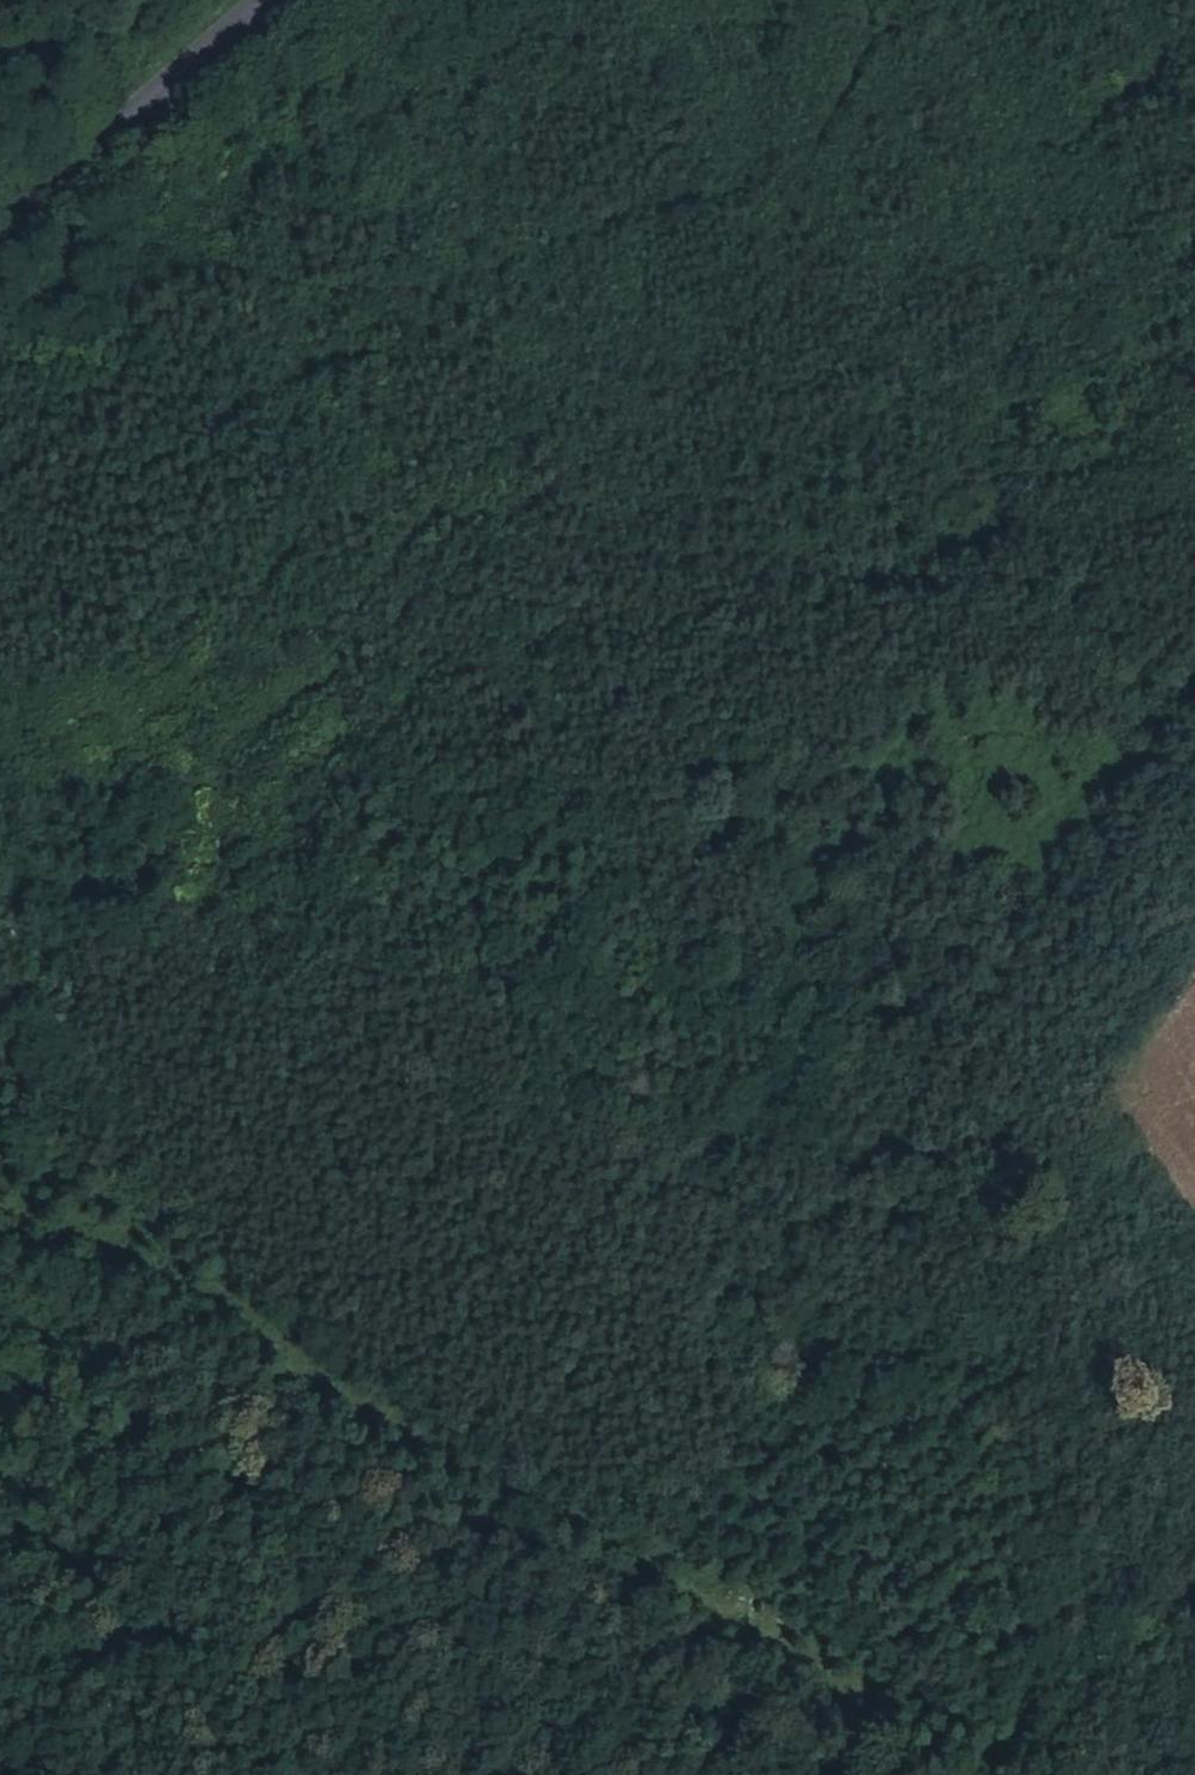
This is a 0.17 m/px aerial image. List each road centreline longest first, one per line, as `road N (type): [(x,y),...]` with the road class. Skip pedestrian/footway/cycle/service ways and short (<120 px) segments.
road 1 (tertiary): [(0,209),(266,0)]
road 2 (track): [(1100,1461),(1194,1616)]

